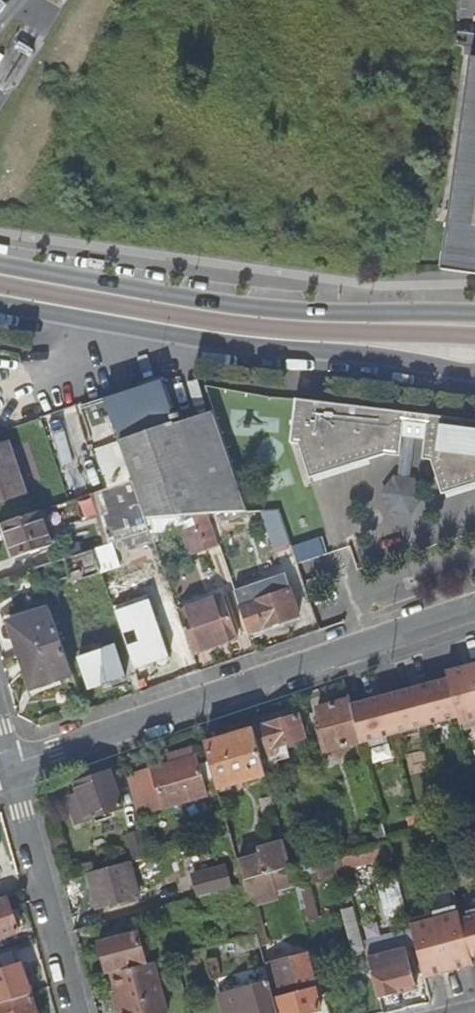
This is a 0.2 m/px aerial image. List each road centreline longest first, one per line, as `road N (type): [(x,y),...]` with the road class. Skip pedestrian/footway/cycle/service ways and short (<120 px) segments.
road 1 (residential): [(11,766),(474,605)]
road 2 (secondary): [(0,306),(252,350),(351,352),(474,372)]
road 3 (secondary): [(474,315),(262,307),(0,263)]
road 4 (residential): [(11,766),(78,1012)]

